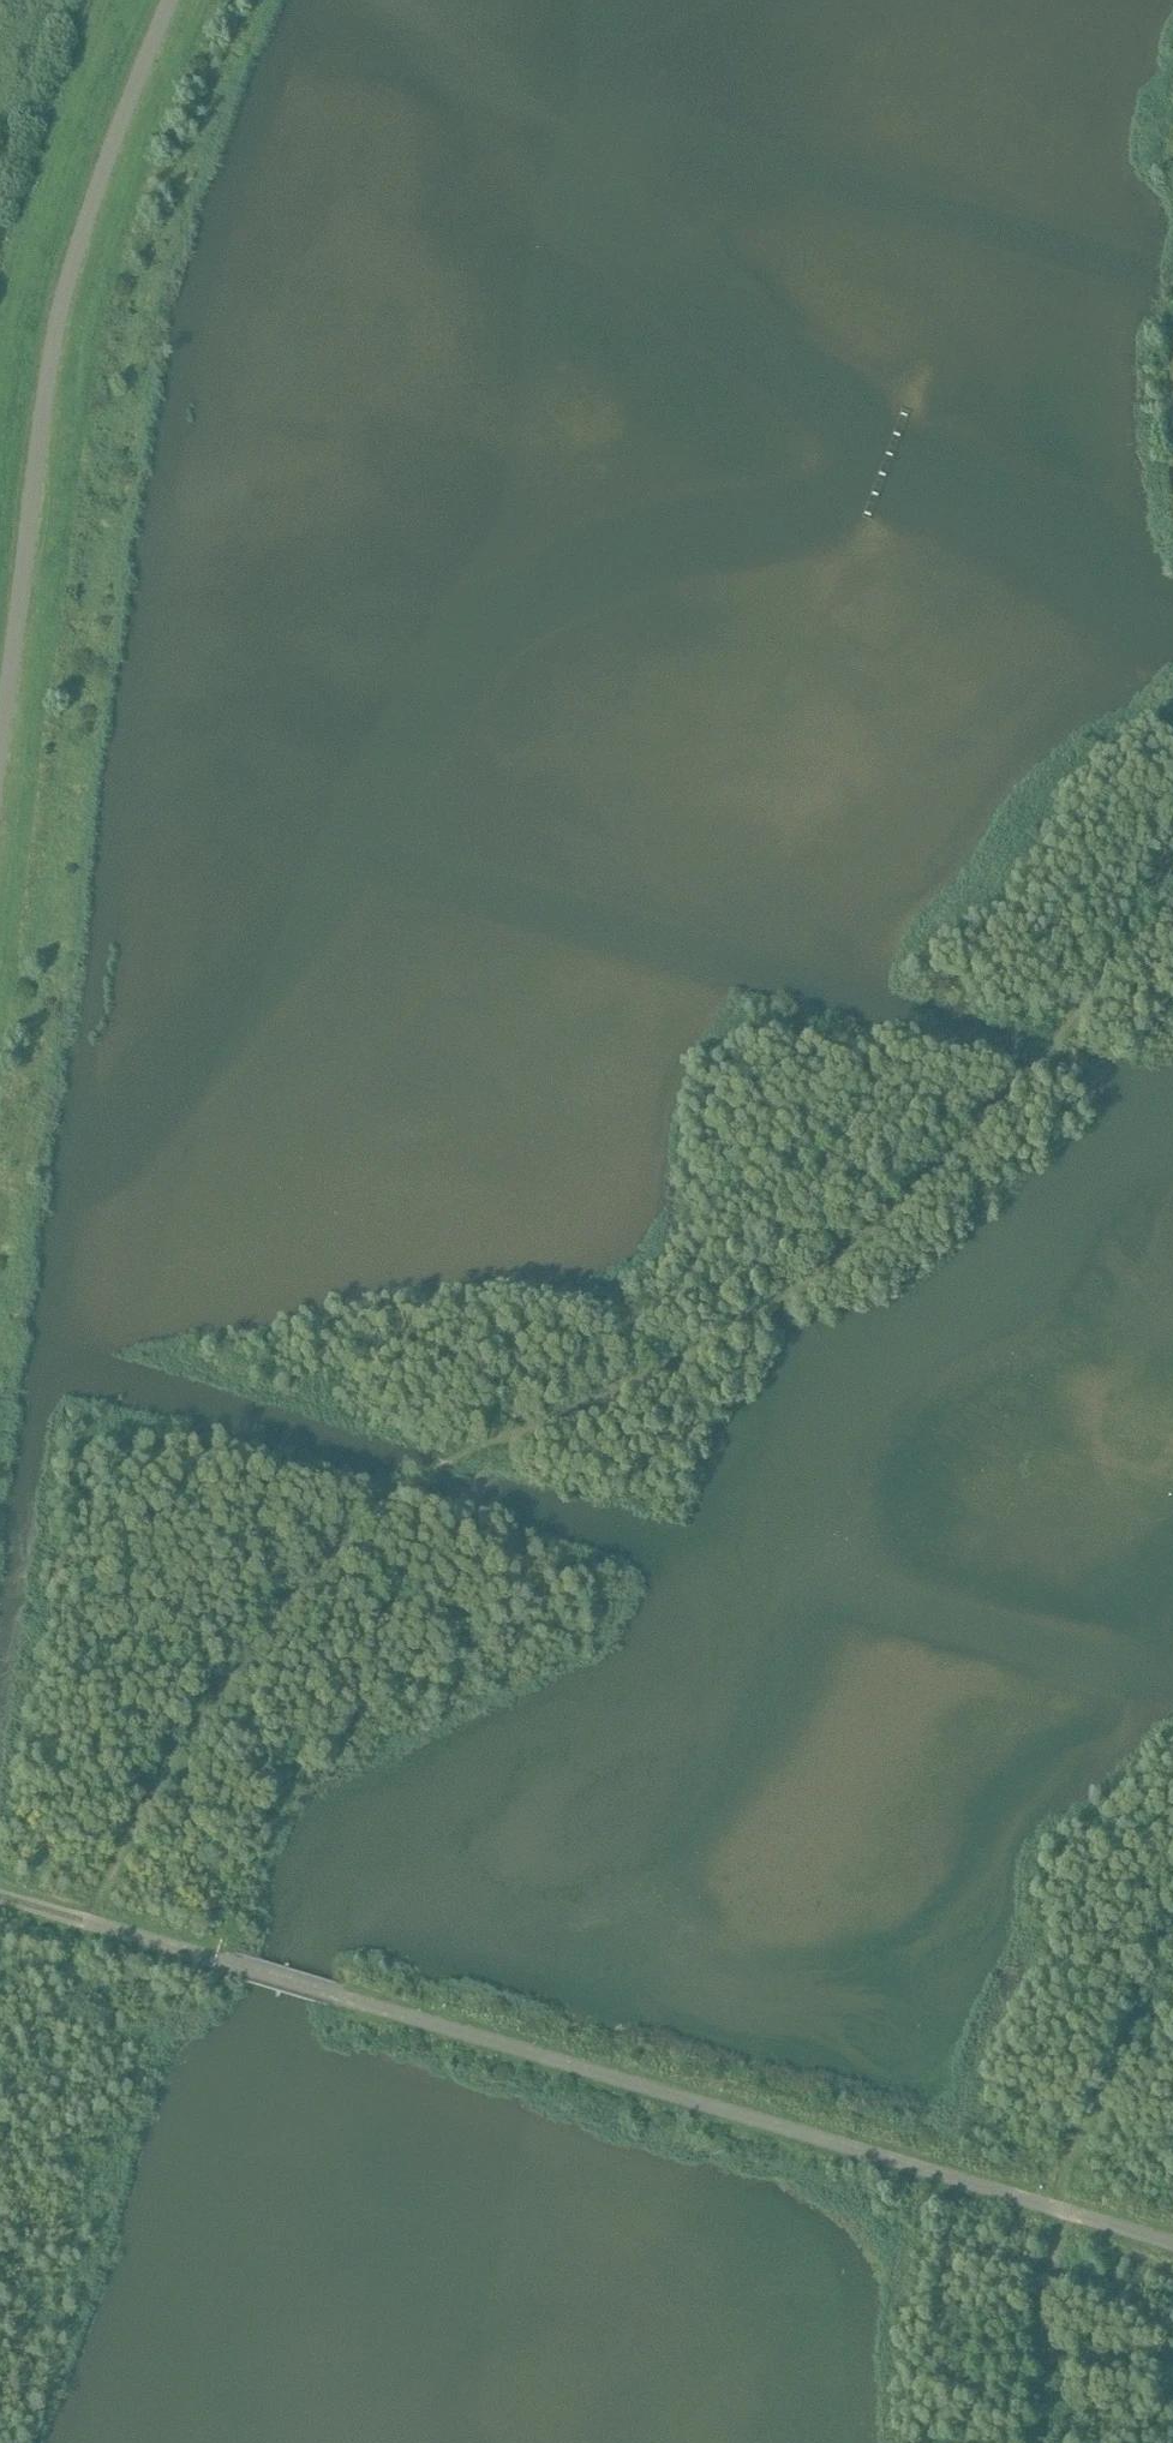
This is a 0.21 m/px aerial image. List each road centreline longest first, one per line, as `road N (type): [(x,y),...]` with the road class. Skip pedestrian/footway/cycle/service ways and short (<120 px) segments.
road 1 (unclassified): [(172,0),(98,188),(55,335),(0,715)]

